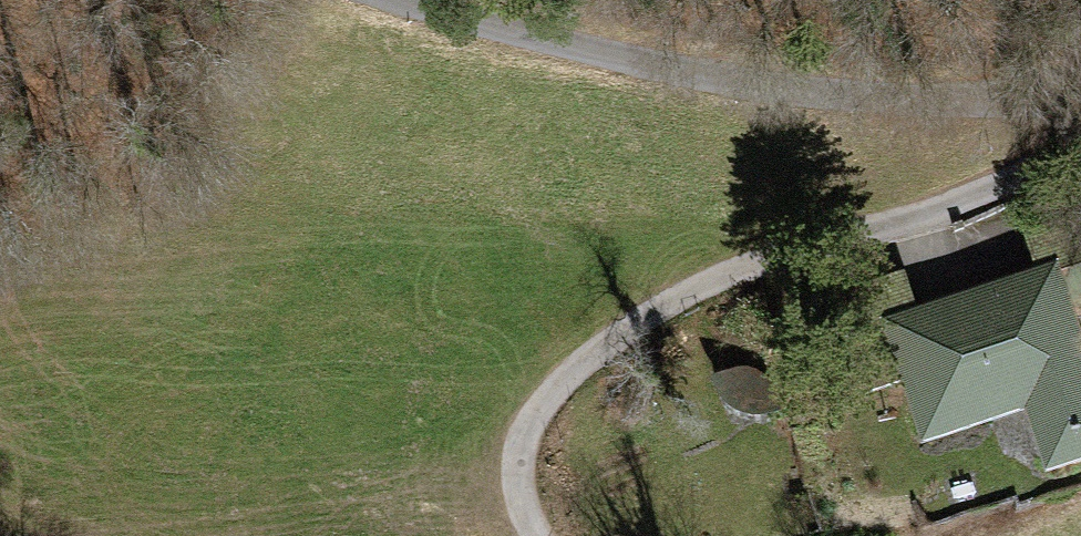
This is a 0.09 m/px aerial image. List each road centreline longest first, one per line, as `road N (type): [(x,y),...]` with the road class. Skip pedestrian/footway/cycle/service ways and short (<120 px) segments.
road 1 (track): [(1080,139),(1039,167),(943,207),(765,260),(656,309),(545,397),(508,470),(532,535)]
road 2 (tertiary): [(411,0),(693,87),(1080,95)]

